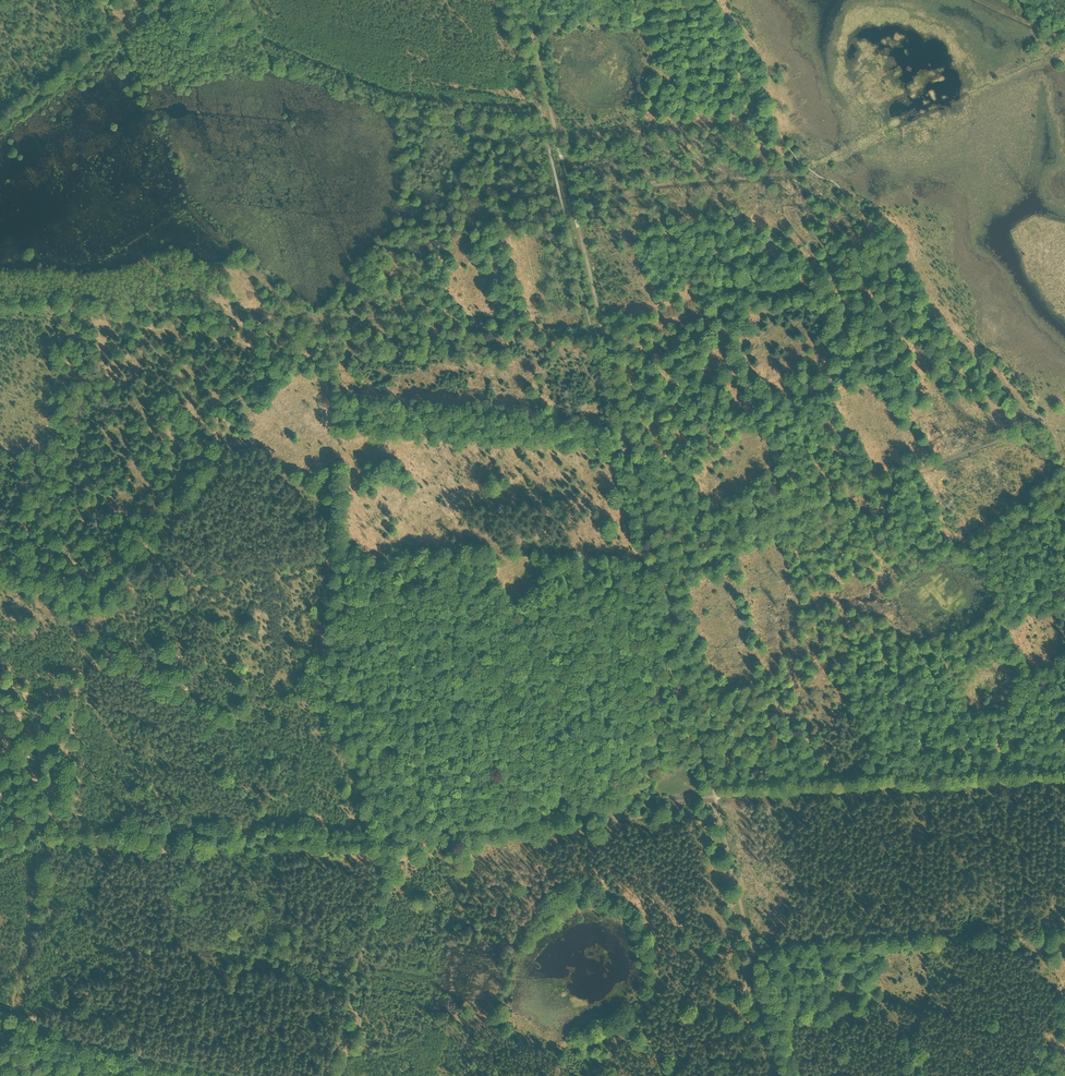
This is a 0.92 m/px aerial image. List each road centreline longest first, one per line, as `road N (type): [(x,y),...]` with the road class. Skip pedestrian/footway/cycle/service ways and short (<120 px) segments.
road 1 (track): [(0,846),(58,826),(392,837),(715,795),(1064,776)]
road 2 (track): [(708,767),(524,0)]
road 3 (track): [(321,316),(335,434),(322,705),(392,837),(320,1075)]
road 4 (track): [(332,558),(521,545),(649,561),(1041,424)]
road 5 (track): [(0,307),(301,315),(605,337)]
road 6 (track): [(800,512),(800,628),(888,786)]
road 7 (track): [(782,1075),(718,809)]
road 8 (track): [(0,1023),(240,1075)]
road 9 (track): [(521,26),(676,0)]
road 10 (track): [(0,126),(119,39)]

